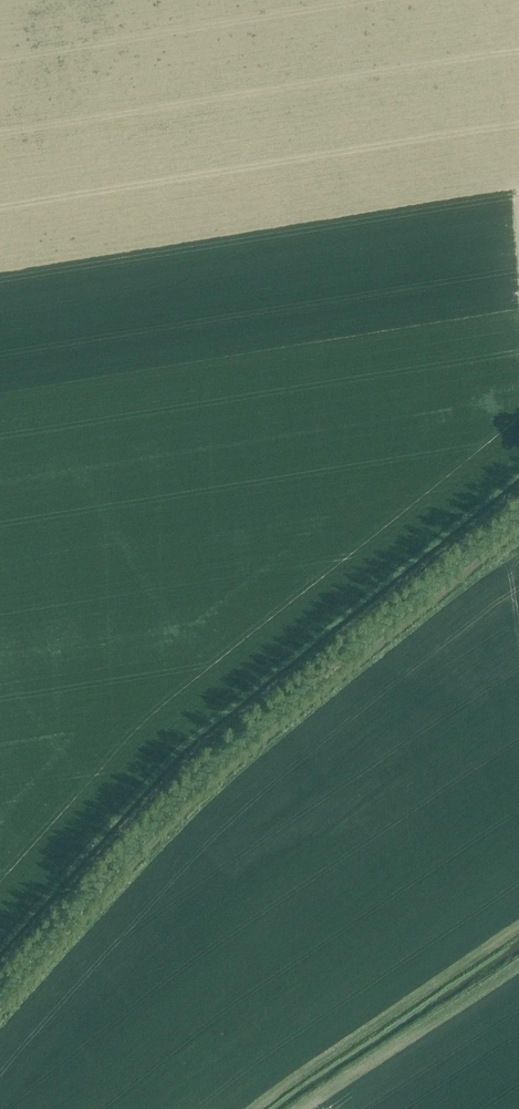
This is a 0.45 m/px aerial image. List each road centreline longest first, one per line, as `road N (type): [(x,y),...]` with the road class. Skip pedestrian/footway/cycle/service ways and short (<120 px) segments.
road 1 (track): [(518,527),(228,773),(71,929),(0,1015)]

